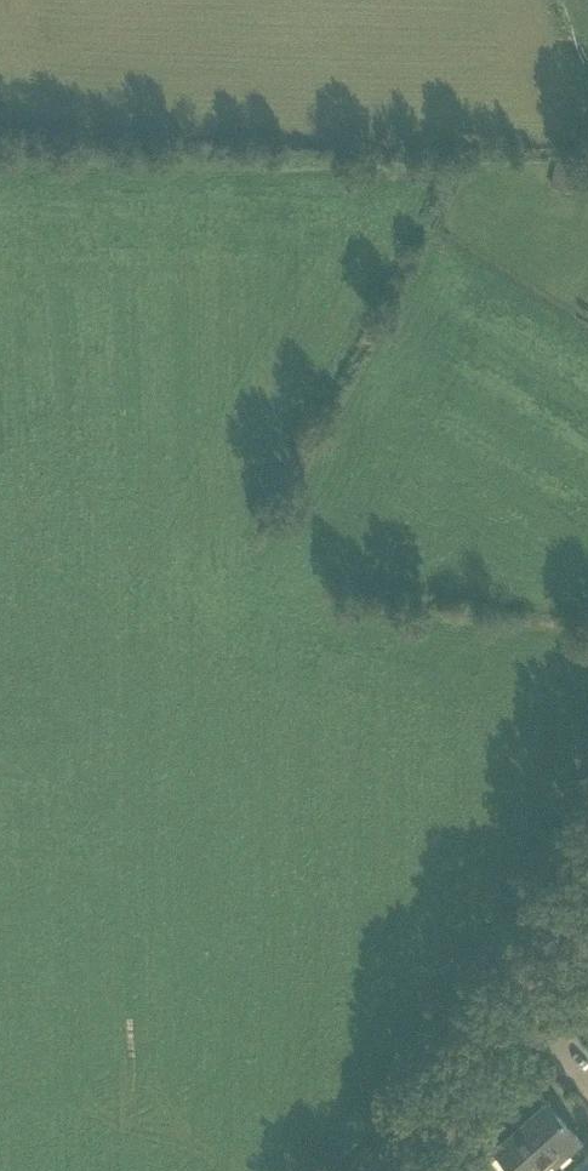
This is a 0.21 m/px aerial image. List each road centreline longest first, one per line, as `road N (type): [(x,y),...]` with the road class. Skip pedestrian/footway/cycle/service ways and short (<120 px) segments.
road 1 (unclassified): [(384,1170),(505,999)]
road 2 (unclassified): [(505,999),(587,886)]

